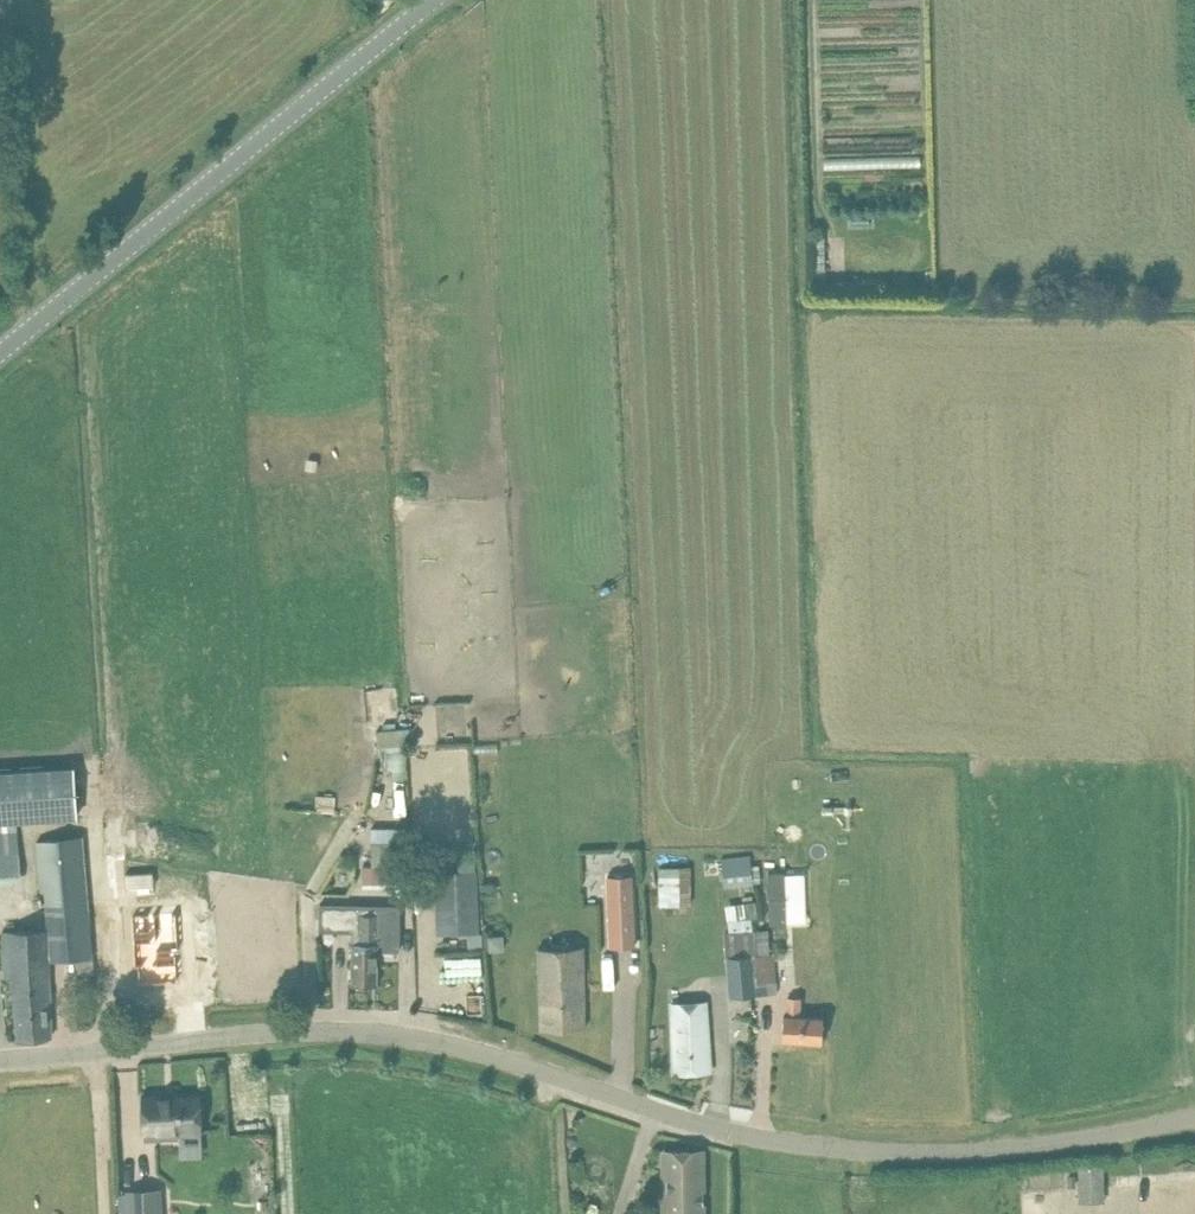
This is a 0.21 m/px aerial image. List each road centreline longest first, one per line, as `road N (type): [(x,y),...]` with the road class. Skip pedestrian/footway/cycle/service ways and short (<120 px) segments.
road 1 (unclassified): [(0,1059),(286,1032),(403,1037),(534,1068),(727,1132),(851,1150),(927,1153),(1070,1141),(1194,1117)]
road 2 (tertiary): [(0,353),(435,0)]

